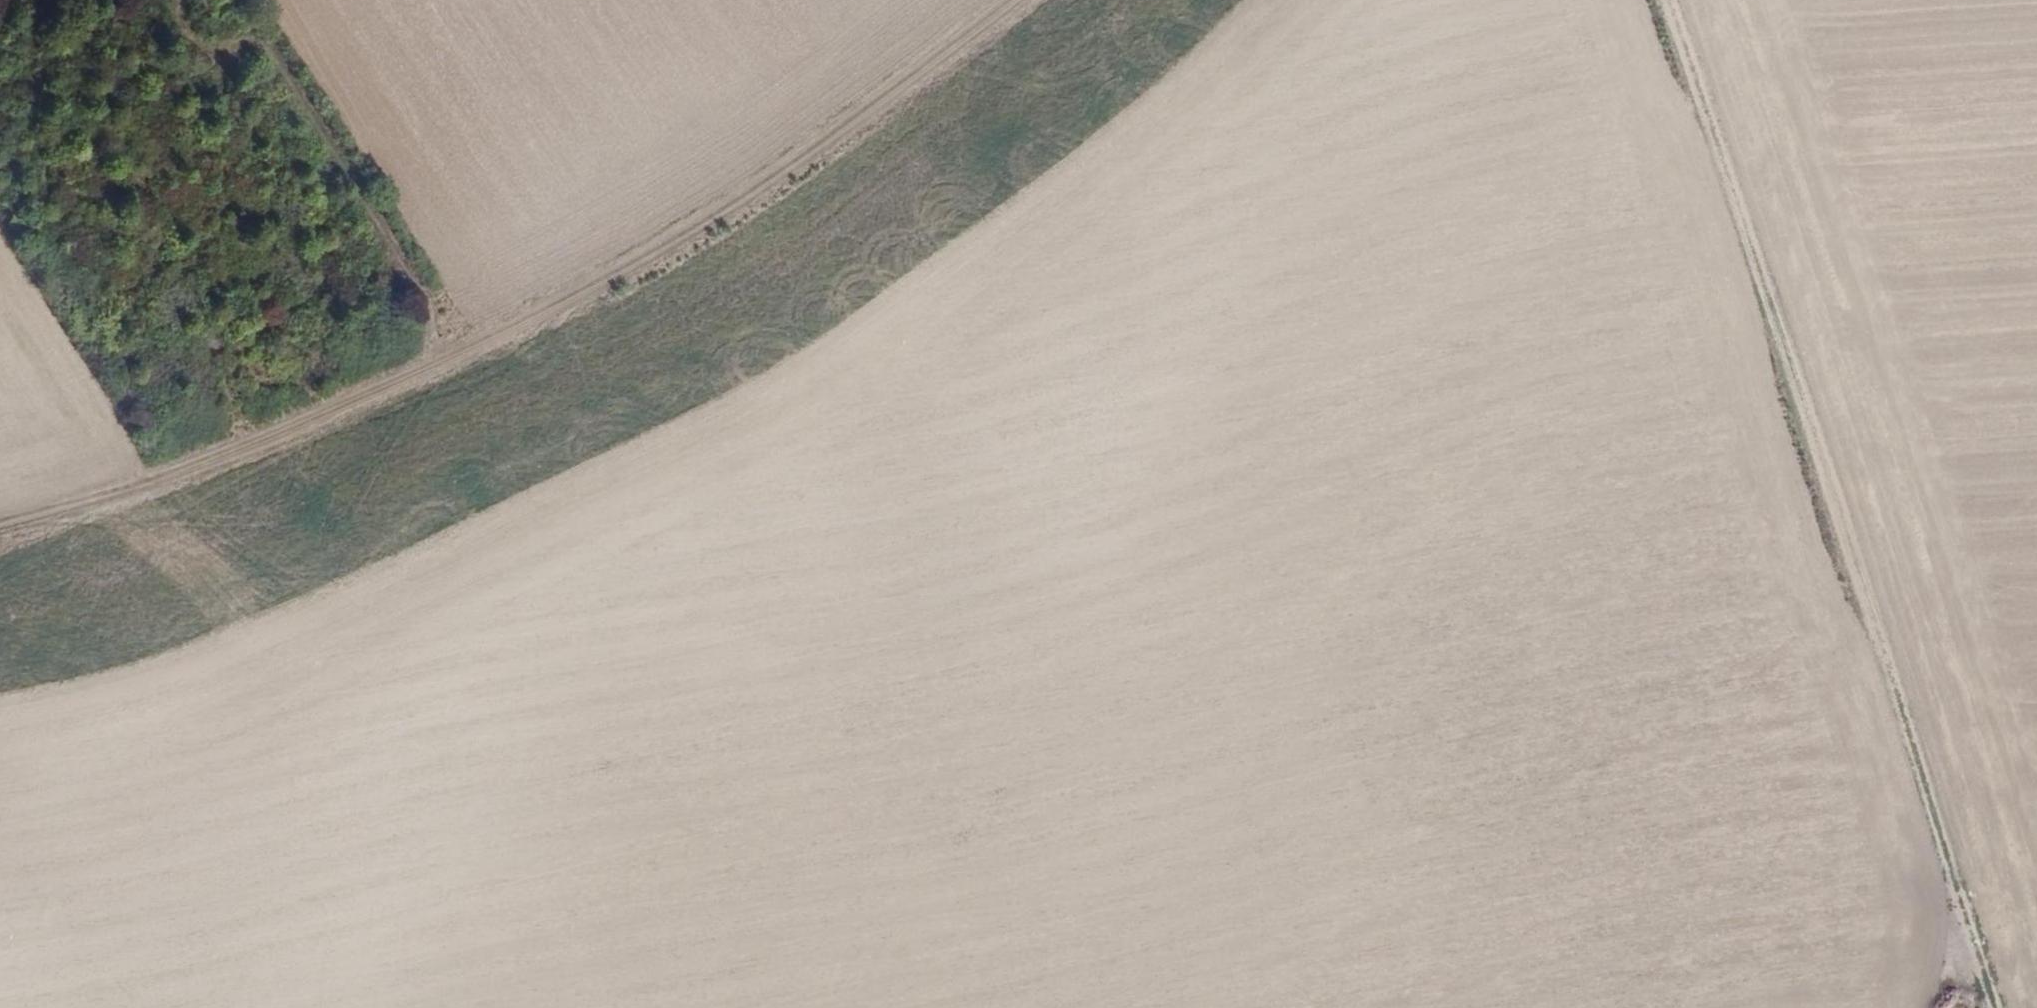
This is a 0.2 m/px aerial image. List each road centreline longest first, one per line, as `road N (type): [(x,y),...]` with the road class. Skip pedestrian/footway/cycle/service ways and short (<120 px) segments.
road 1 (track): [(0,525),(448,356),(720,204),(979,0)]
road 2 (track): [(1999,1007),(1665,0)]

